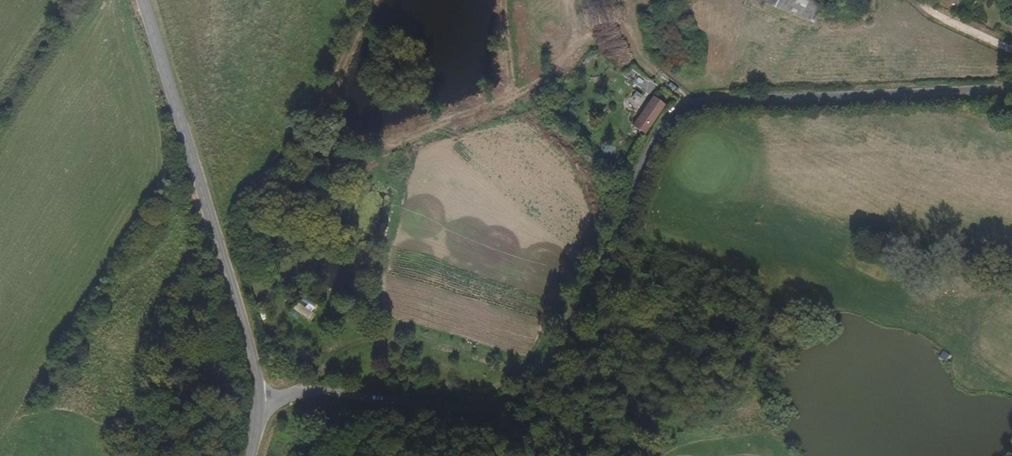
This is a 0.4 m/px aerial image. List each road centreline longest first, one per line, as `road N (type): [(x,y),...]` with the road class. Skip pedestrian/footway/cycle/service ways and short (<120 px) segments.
road 1 (unclassified): [(259,403),(319,390),(441,408),(514,405),(578,318),(671,122),(695,102),(1011,89)]
road 2 (tertiary): [(259,403),(144,0)]

